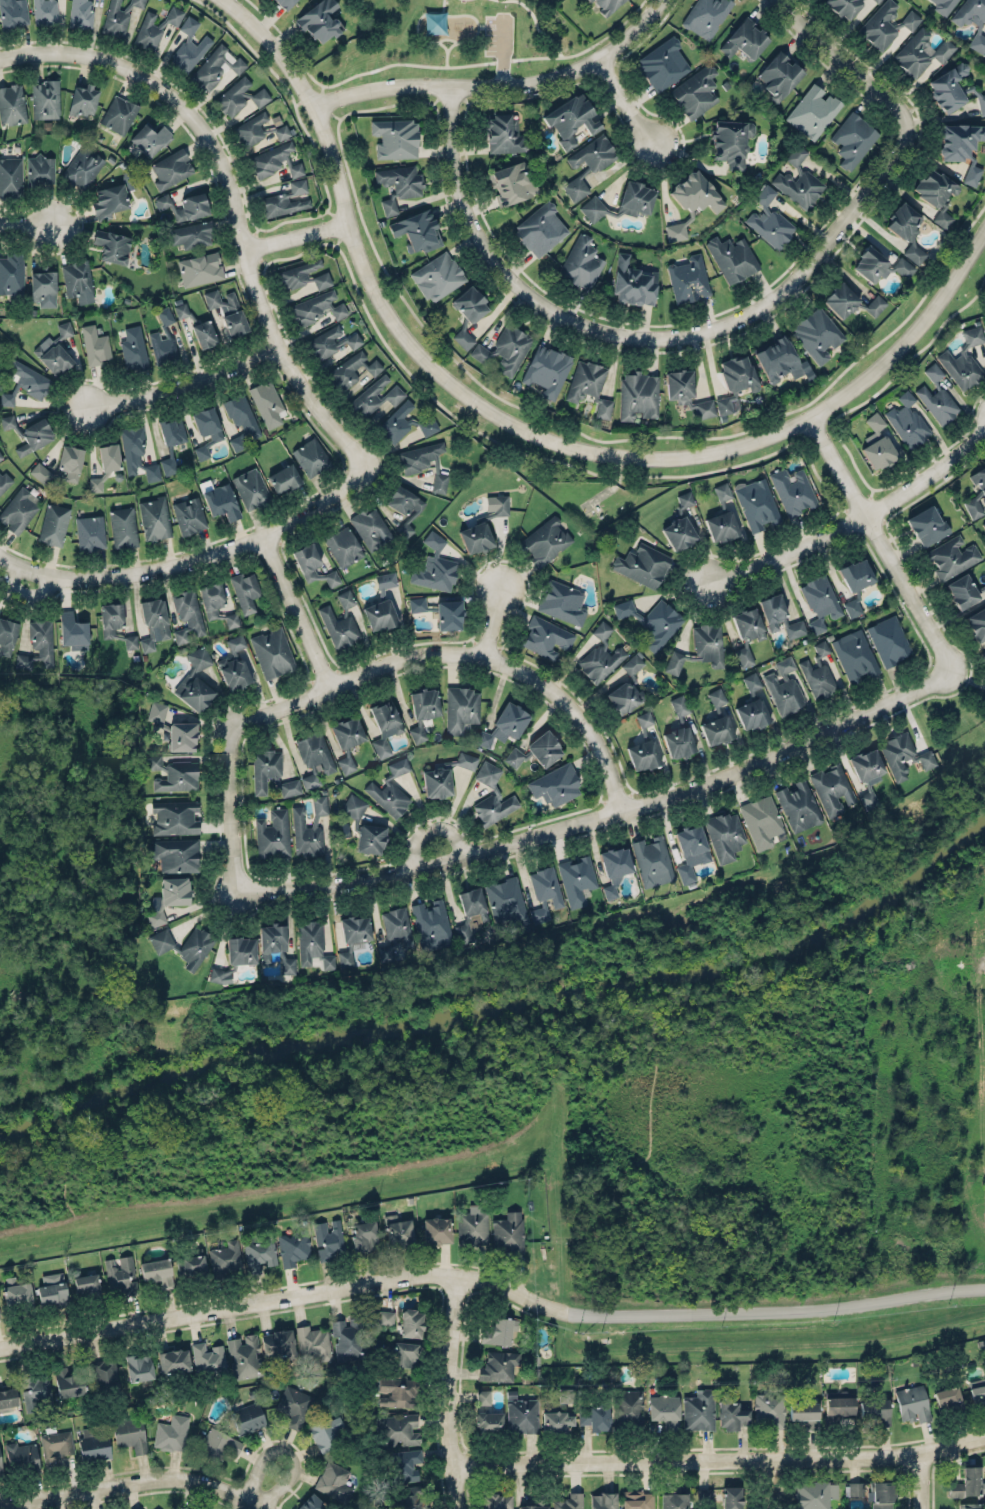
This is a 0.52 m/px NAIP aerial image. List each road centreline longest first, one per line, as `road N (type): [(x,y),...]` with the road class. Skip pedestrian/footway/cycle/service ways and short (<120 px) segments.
road 1 (tertiary): [(984,224),(911,323),(855,384),(809,418),(723,452),(593,453),(490,411),(432,367),(384,309),(345,219),(337,150),(317,101),(230,0)]
road 2 (residential): [(0,1347),(428,1273),(499,1282),(562,1309),(608,1314),(790,1310),(984,1288)]
road 3 (residential): [(247,891),(419,864),(624,810),(754,764),(951,673)]
road 4 (residential): [(451,83),(451,160),(469,232),(505,282),(546,309),(618,331),(694,331),(775,295),(892,164),(919,119)]
road 5 (residential): [(0,57),(81,53),(139,71),(182,103),(226,173),(275,343),(375,467)]
road 6 (track): [(0,1243),(505,1158),(555,1102)]
road 7 (residential): [(461,1464),(889,1455),(984,1435)]
road 8 (residential): [(233,718),(405,656),(482,655),(544,680),(590,726),(624,810)]
road 9 (residential): [(0,551),(22,565),(105,580),(195,562),(262,537),(375,467)]
road 10 (residential): [(317,101),(451,83),(564,83),(604,60),(659,0)]
road 11 (residential): [(710,581),(839,528),(984,424)]
road 12 (residential): [(809,418),(951,673)]
road 13 (track): [(578,1312),(559,1277),(556,1028)]
road 14 (residential): [(0,1505),(186,1478),(264,1508)]
road 15 (residential): [(468,1508),(456,1401),(459,1274)]
road 16 (residential): [(92,408),(177,385),(275,343)]
road 17 (residential): [(919,119),(774,0)]
road 18 (residential): [(247,891),(233,820),(233,718)]
road 19 (residential): [(262,537),(330,683)]
road 20 (residential): [(264,1508),(292,1474),(291,1453),(270,1452),(247,1497)]

